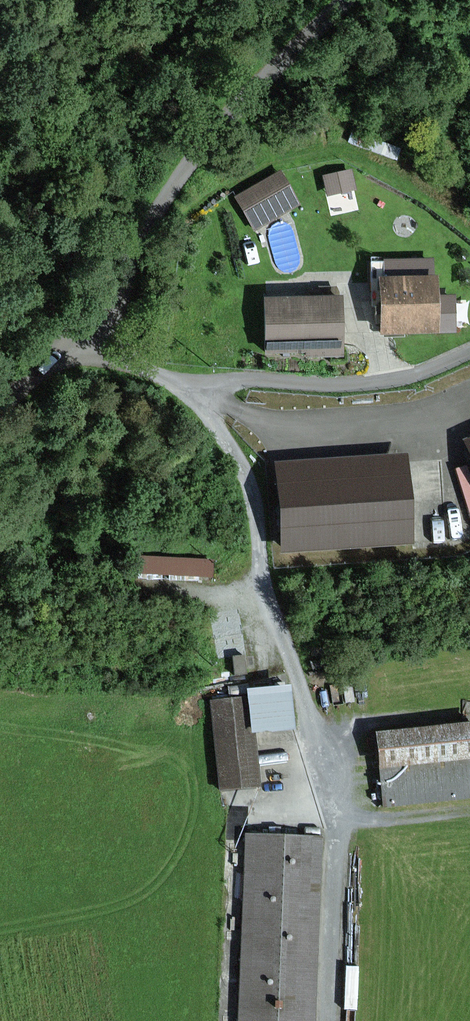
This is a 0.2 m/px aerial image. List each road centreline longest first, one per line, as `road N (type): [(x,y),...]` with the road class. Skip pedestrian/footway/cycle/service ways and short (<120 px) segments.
road 1 (unclassified): [(78,336),(172,186),(247,95),(344,0)]
road 2 (unclassified): [(78,336),(184,381),(391,382),(469,351)]

